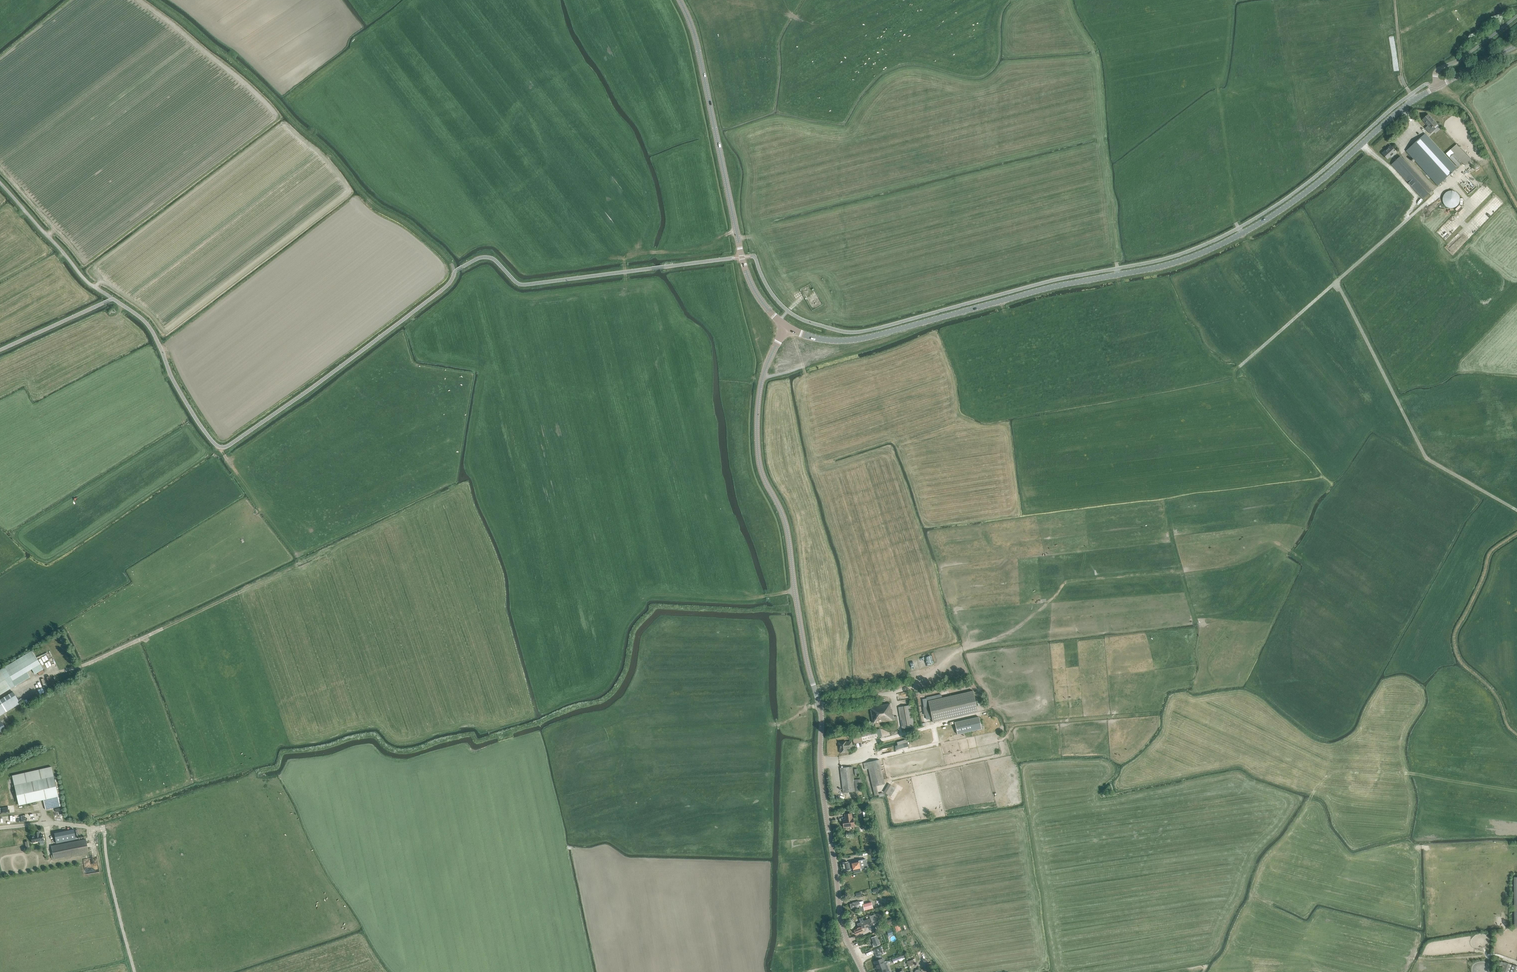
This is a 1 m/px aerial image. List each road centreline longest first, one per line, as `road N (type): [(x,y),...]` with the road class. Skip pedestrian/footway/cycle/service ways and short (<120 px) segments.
road 1 (track): [(104,830),(246,781),(277,766),(282,753),(373,736),(394,751),(472,735),(476,741),(601,701),(614,692),(634,632),(652,607),(798,609)]
road 2 (tertiary): [(787,327),(822,339),(865,338),(1191,257),(1285,207),(1439,85)]
road 3 (tertiary): [(862,971),(842,925),(821,713),(788,533),(759,458),(761,384),(787,327)]
road 4 (unclassified): [(112,298),(145,323),(196,420),(224,447),(447,286),(456,270)]
road 5 (tertiary): [(787,327),(747,273),(698,47),(680,0)]
road 6 (track): [(1516,510),(1425,458),(1337,282)]
road 7 (track): [(163,629),(303,562),(219,447)]
road 8 (track): [(1516,734),(1488,684),(1463,664),(1455,636),(1493,548),(1516,532)]
road 9 (track): [(308,134),(151,0)]
road 10 (track): [(454,271),(406,224),(373,205),(308,134)]
road 11 (track): [(163,629),(0,699)]
road 12 (unclassified): [(112,298),(88,282),(0,183)]
road 13 (track): [(135,971),(104,830)]
road 14 (track): [(1516,204),(1467,109),(1439,85)]
road 15 (track): [(1235,371),(1337,282)]
road 16 (track): [(1337,282),(1439,193)]

